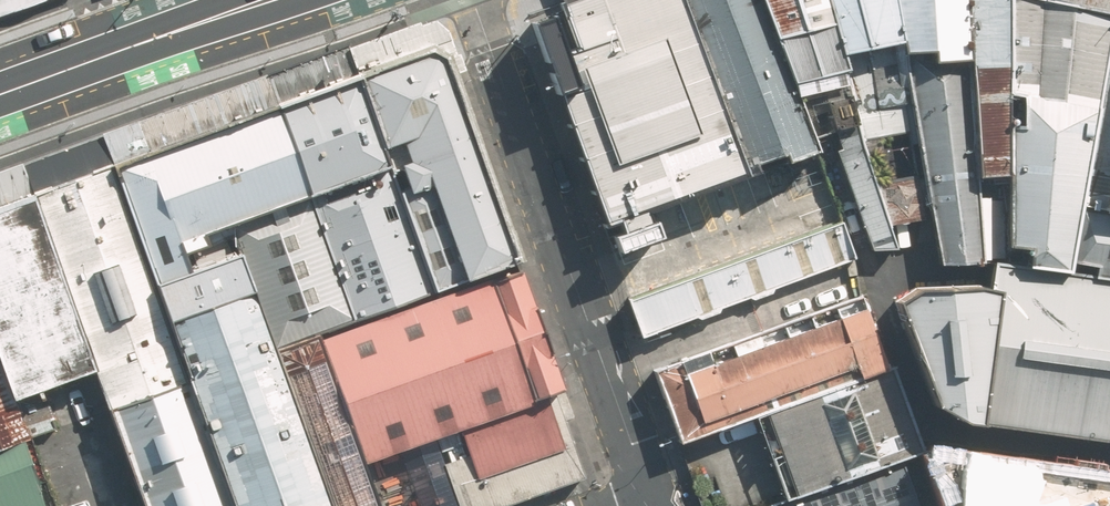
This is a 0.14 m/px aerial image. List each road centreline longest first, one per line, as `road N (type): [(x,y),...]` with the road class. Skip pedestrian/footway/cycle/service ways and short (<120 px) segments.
road 1 (residential): [(650,504),(472,0)]
road 2 (secondary): [(0,96),(206,22)]

